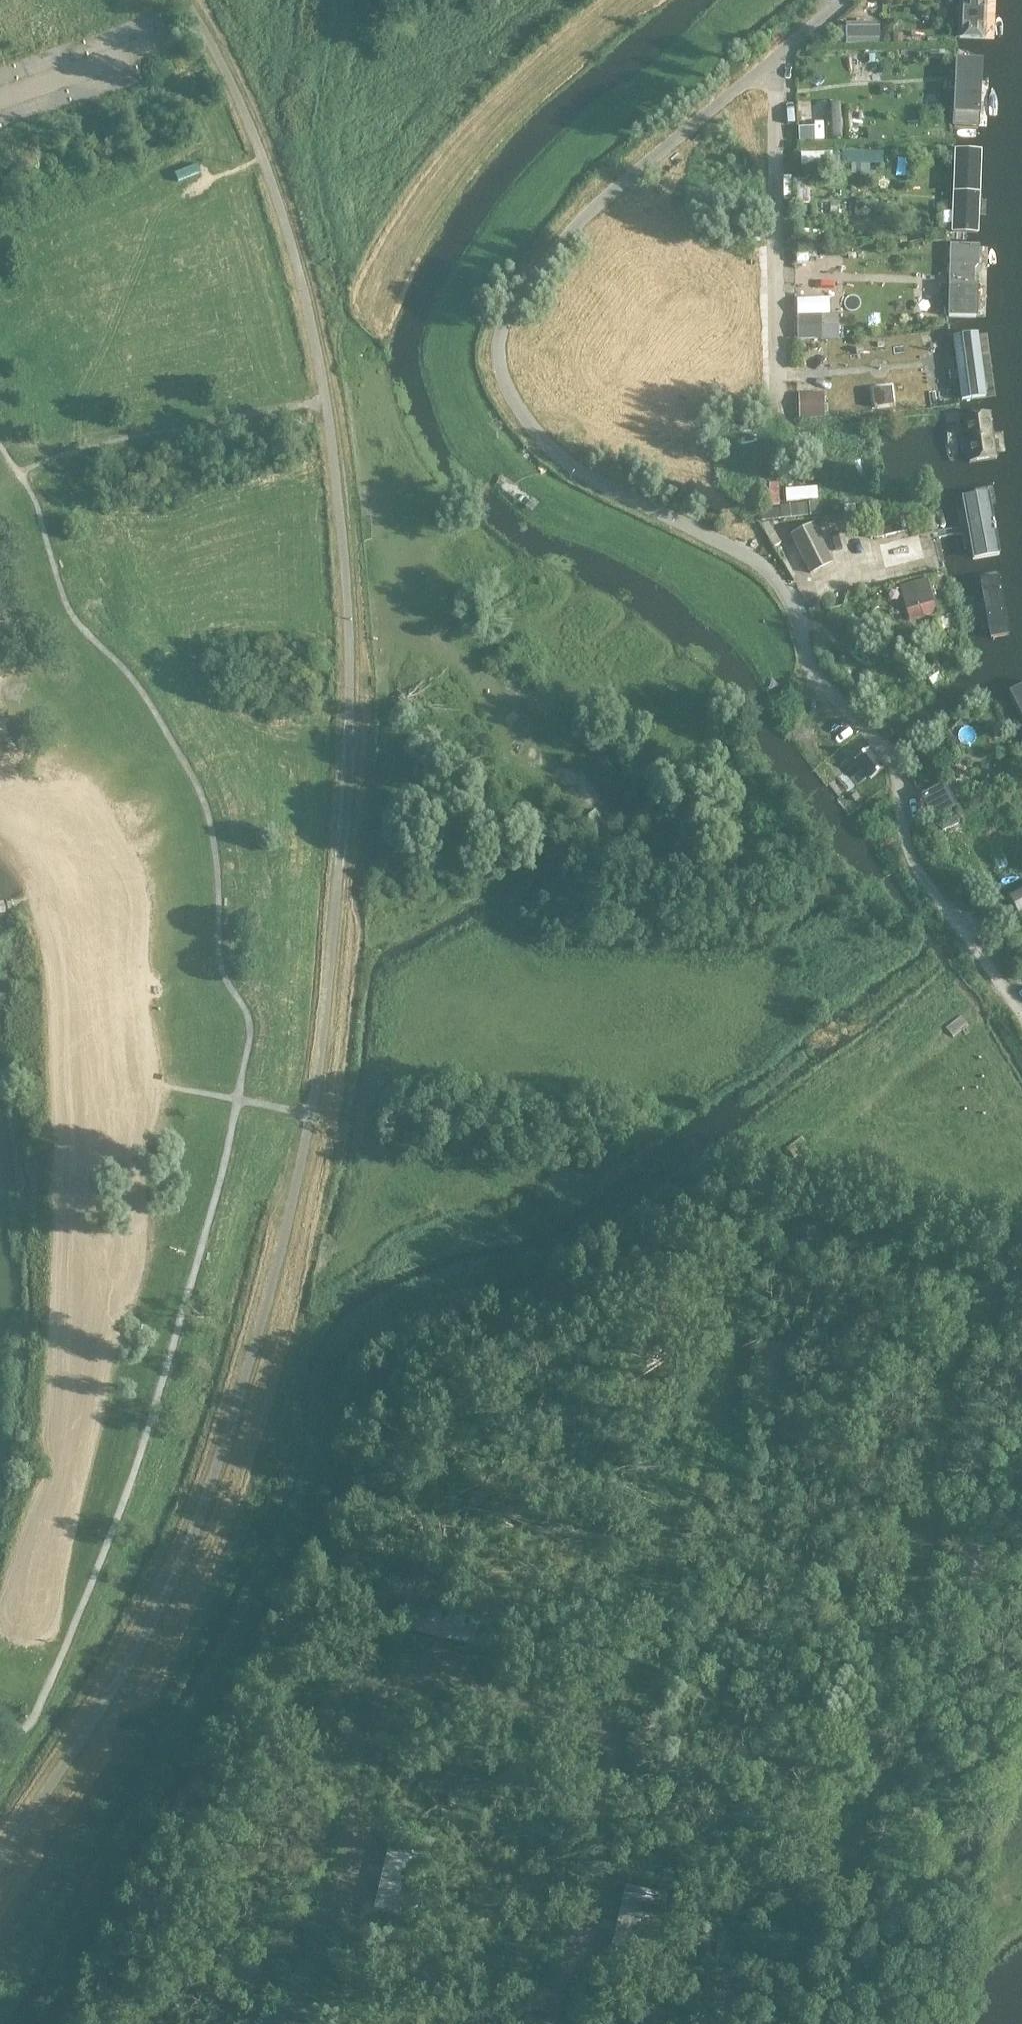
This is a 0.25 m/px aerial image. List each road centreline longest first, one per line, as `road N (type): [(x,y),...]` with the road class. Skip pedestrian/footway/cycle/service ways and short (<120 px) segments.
road 1 (unclassified): [(844,0),(575,228),(513,306),(498,343),(500,366),(521,413),(564,460),(755,561),(775,581),(812,669),(890,759),(915,864),(1021,1014)]

